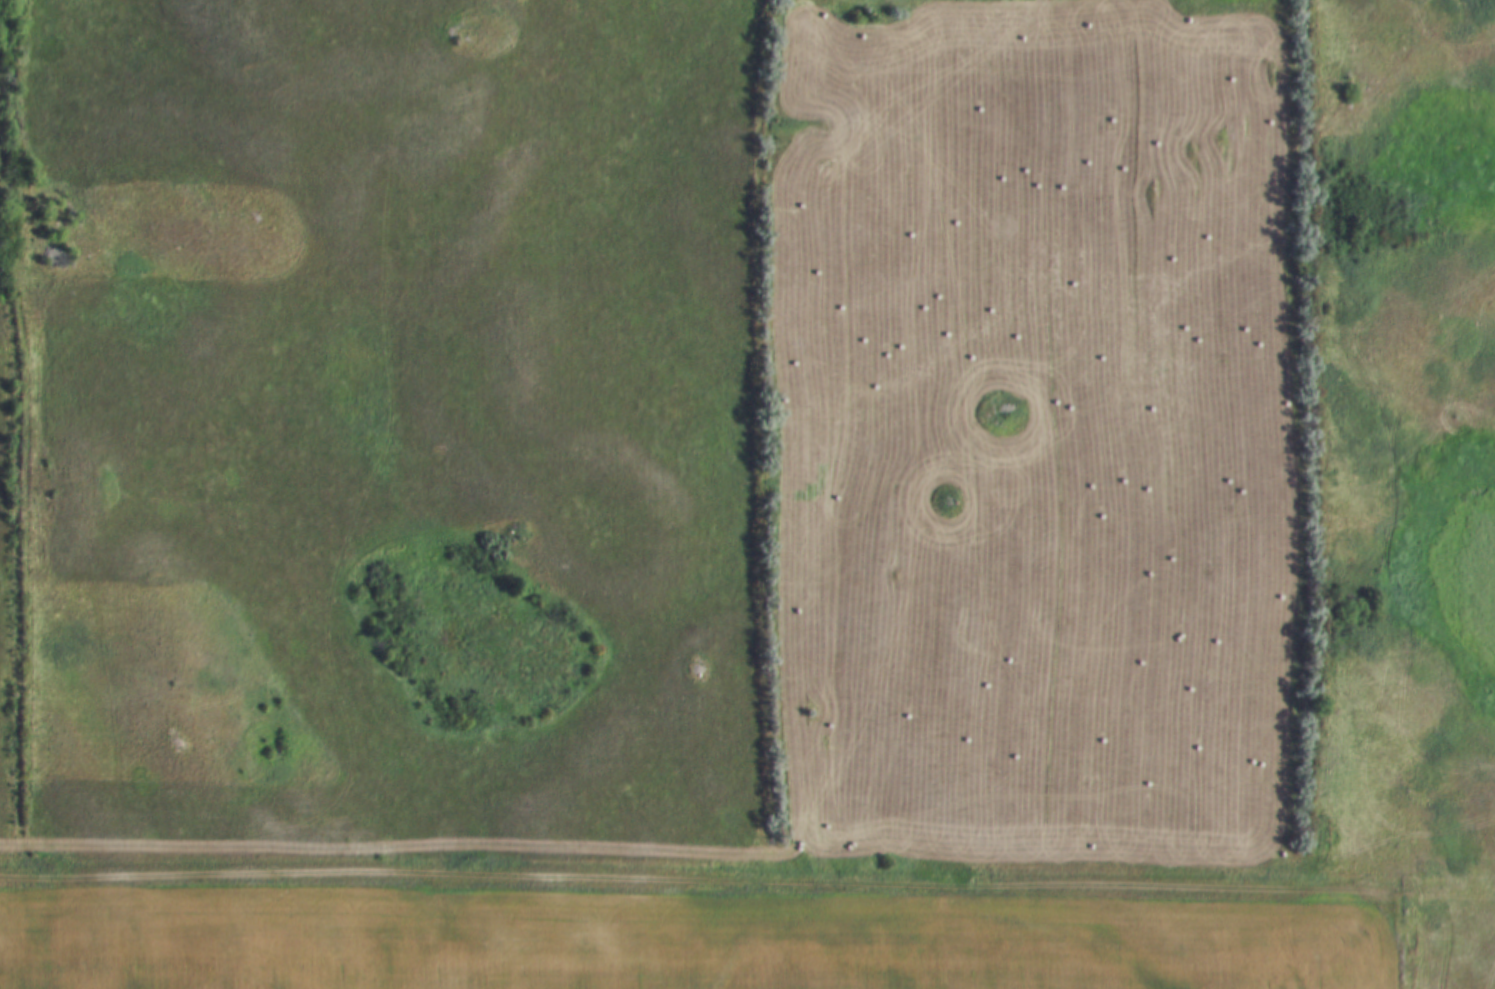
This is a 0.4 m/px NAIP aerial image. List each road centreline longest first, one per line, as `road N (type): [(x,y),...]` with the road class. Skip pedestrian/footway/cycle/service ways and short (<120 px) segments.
road 1 (track): [(439,988),(437,902),(414,879),(0,878)]

